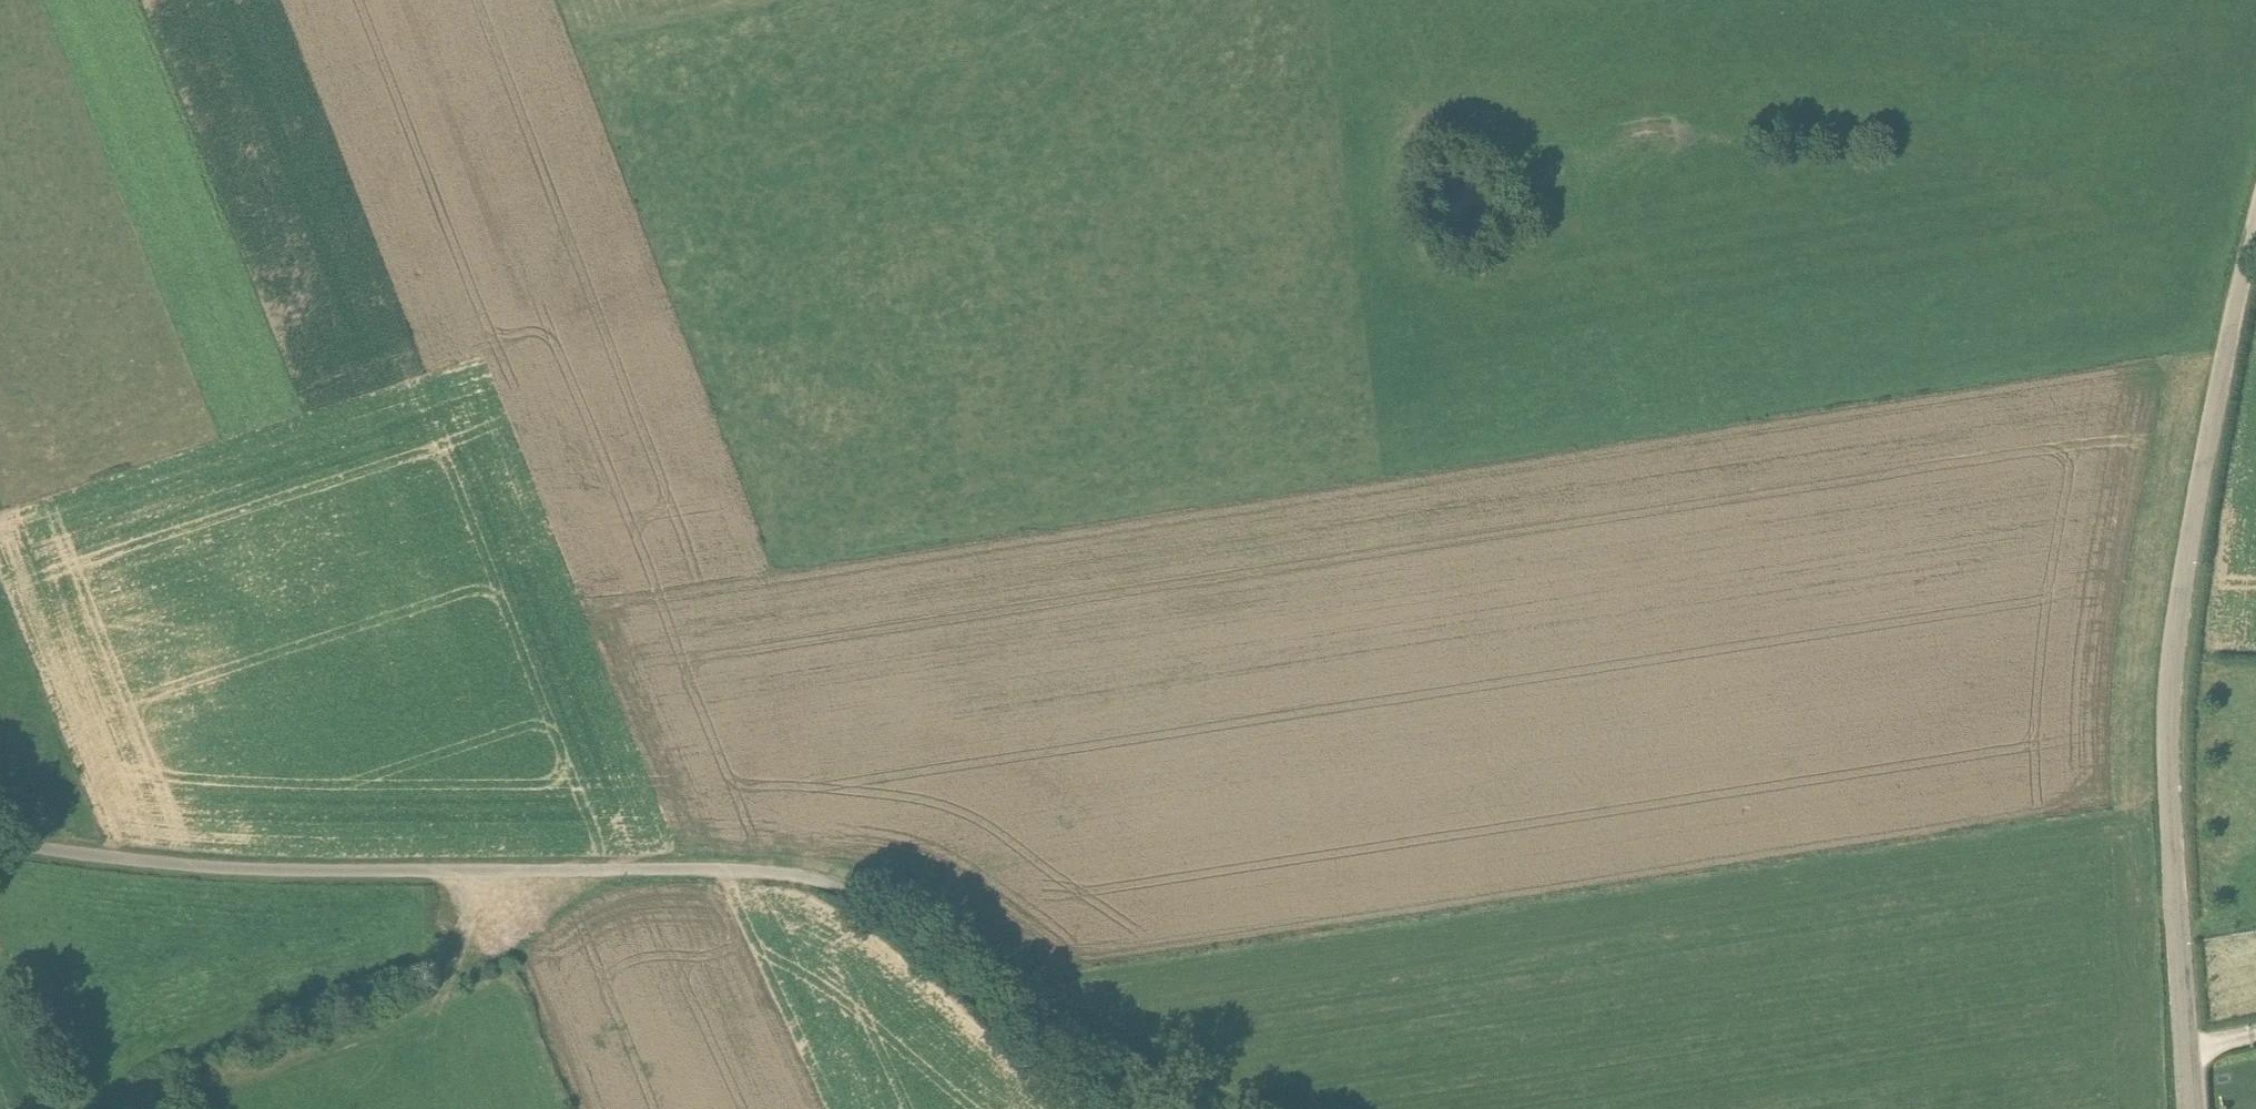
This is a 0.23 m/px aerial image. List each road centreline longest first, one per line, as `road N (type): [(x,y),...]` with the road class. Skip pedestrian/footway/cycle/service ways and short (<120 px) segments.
road 1 (unclassified): [(0,840),(236,869),(752,871),(814,880),(905,929),(1051,1049),(1174,1108)]
road 2 (tertiary): [(2255,232),(2183,575),(2171,683),(2168,744),(2191,1108)]

